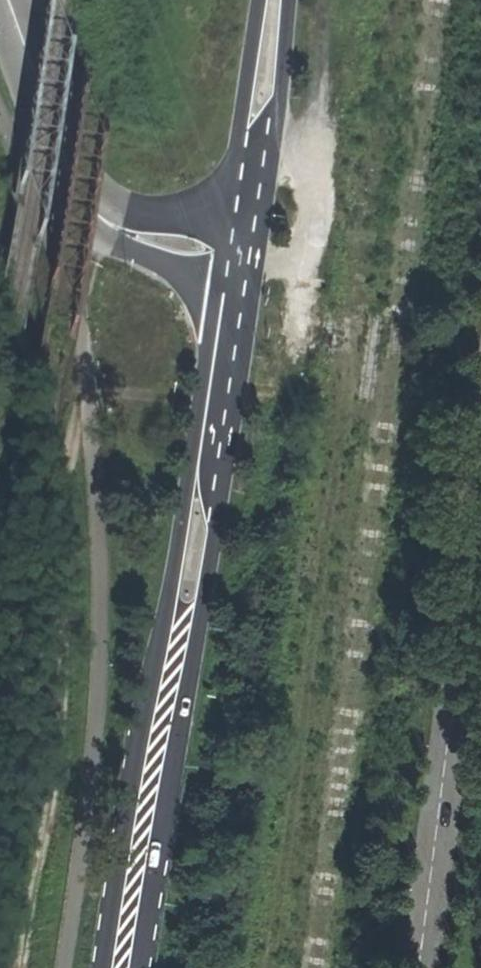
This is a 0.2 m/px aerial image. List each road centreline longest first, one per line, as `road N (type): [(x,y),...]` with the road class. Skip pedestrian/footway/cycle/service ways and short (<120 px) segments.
road 1 (secondary): [(235,315),(130,967)]
road 2 (unclassified): [(480,526),(426,967)]
road 3 (secondary): [(275,0),(251,218)]
road 4 (secondary): [(85,172),(103,212),(136,252),(235,315)]
road 5 (secondary): [(9,0),(85,172)]
road 6 (secondary): [(251,218),(149,212),(125,205),(85,172)]

